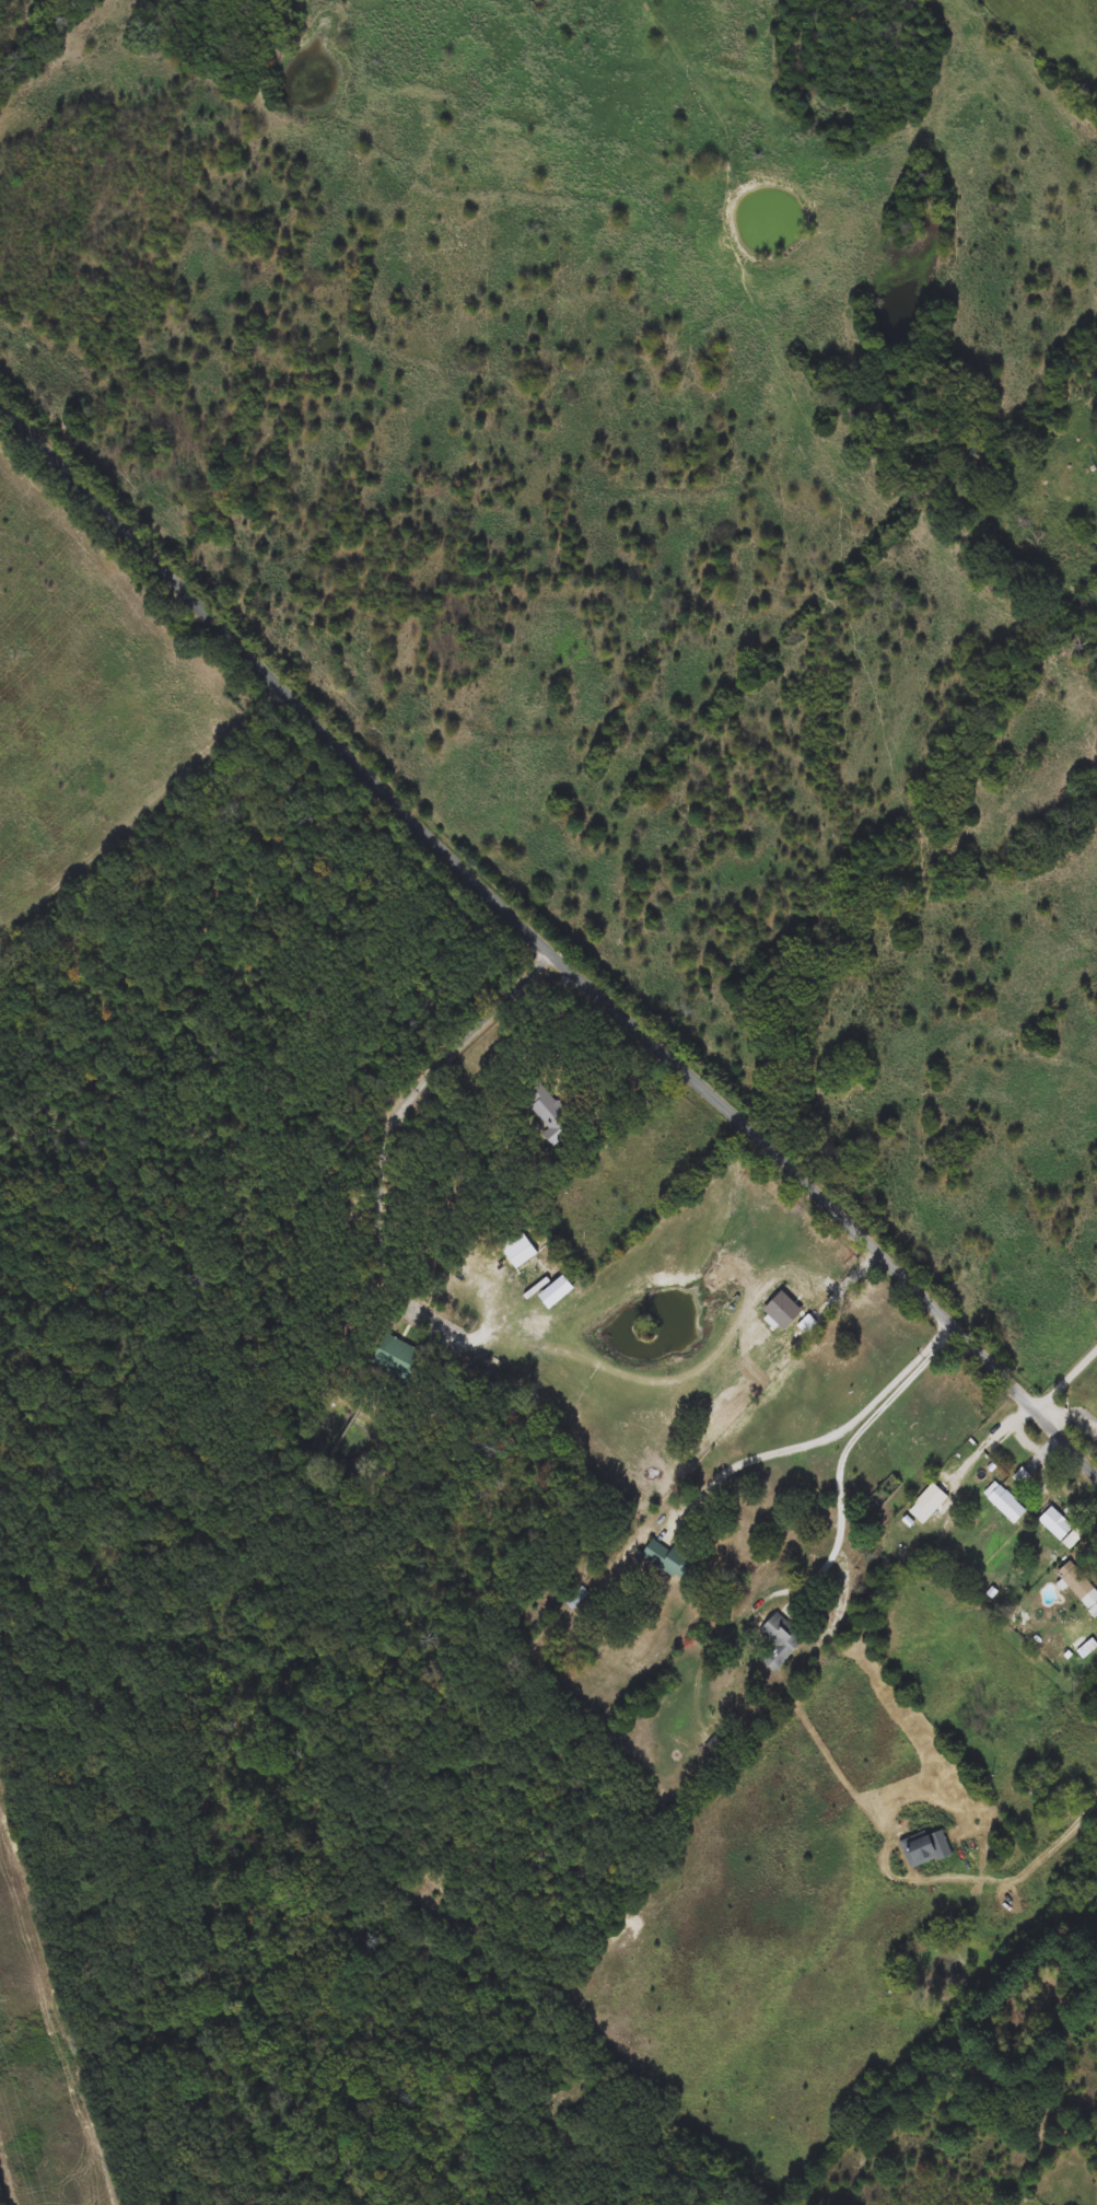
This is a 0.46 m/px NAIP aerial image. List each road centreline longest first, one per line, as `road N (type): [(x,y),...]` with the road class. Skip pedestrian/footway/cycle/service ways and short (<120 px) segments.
road 1 (residential): [(1096,1476),(884,1253),(738,1111),(502,905),(0,399)]
road 2 (residential): [(670,1520),(740,1460),(871,1411),(954,1322)]
road 3 (residential): [(804,1588),(839,1545),(843,1460),(871,1411)]
road 4 (residential): [(781,1327),(884,1253)]

